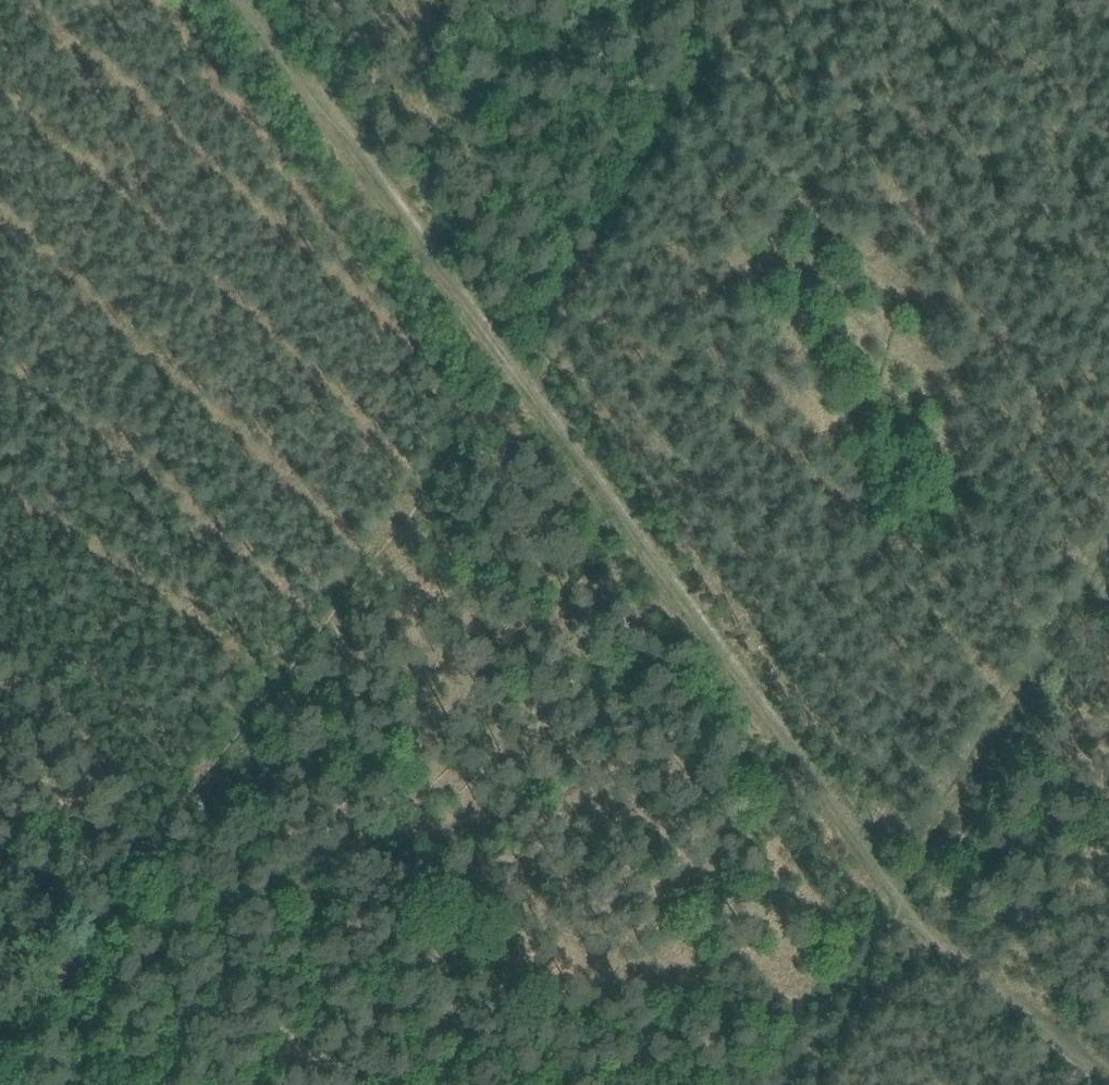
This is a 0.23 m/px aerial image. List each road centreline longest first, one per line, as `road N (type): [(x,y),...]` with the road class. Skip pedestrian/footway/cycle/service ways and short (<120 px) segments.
road 1 (track): [(234,0),(484,336),(882,911),(1093,1084)]

